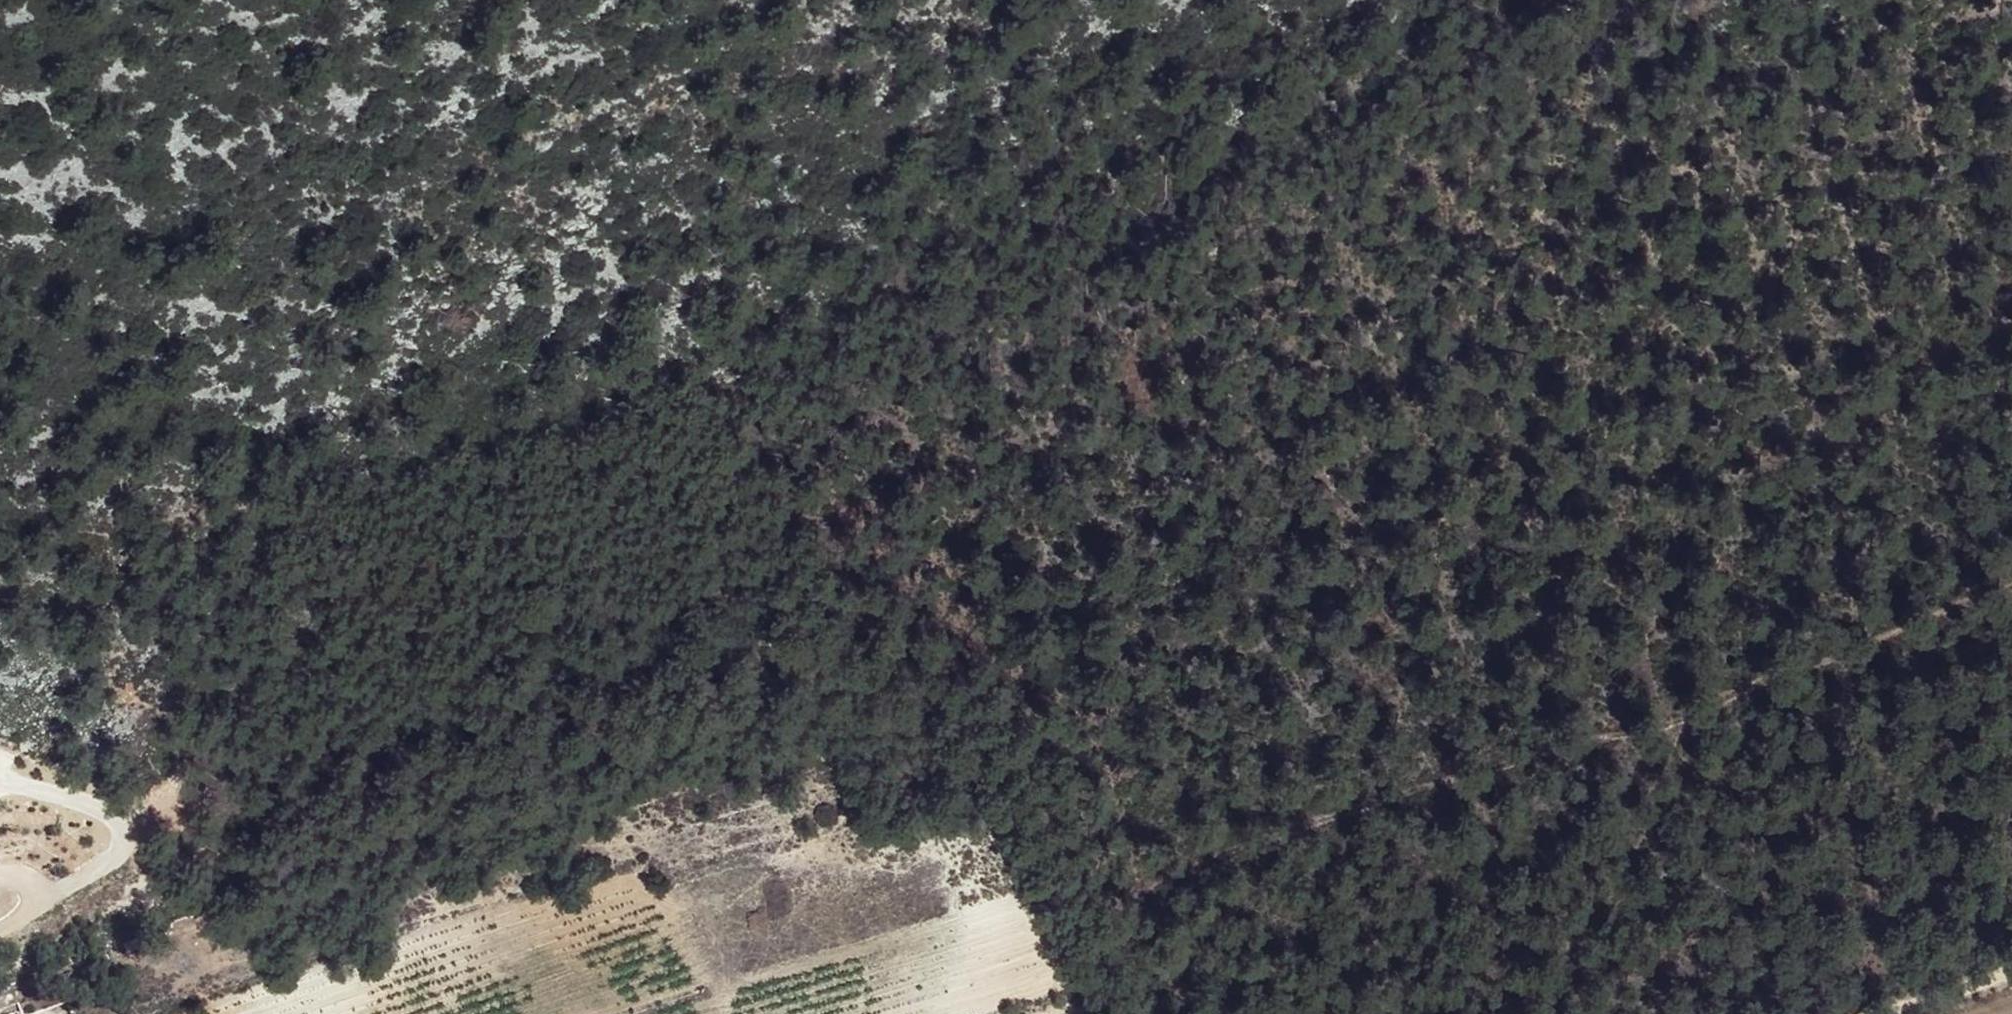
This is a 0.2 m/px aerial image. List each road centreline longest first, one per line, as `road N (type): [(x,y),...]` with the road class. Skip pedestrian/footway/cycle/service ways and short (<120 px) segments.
road 1 (track): [(2011,973),(1872,1013)]
road 2 (track): [(0,887),(45,880),(46,902),(0,934)]

